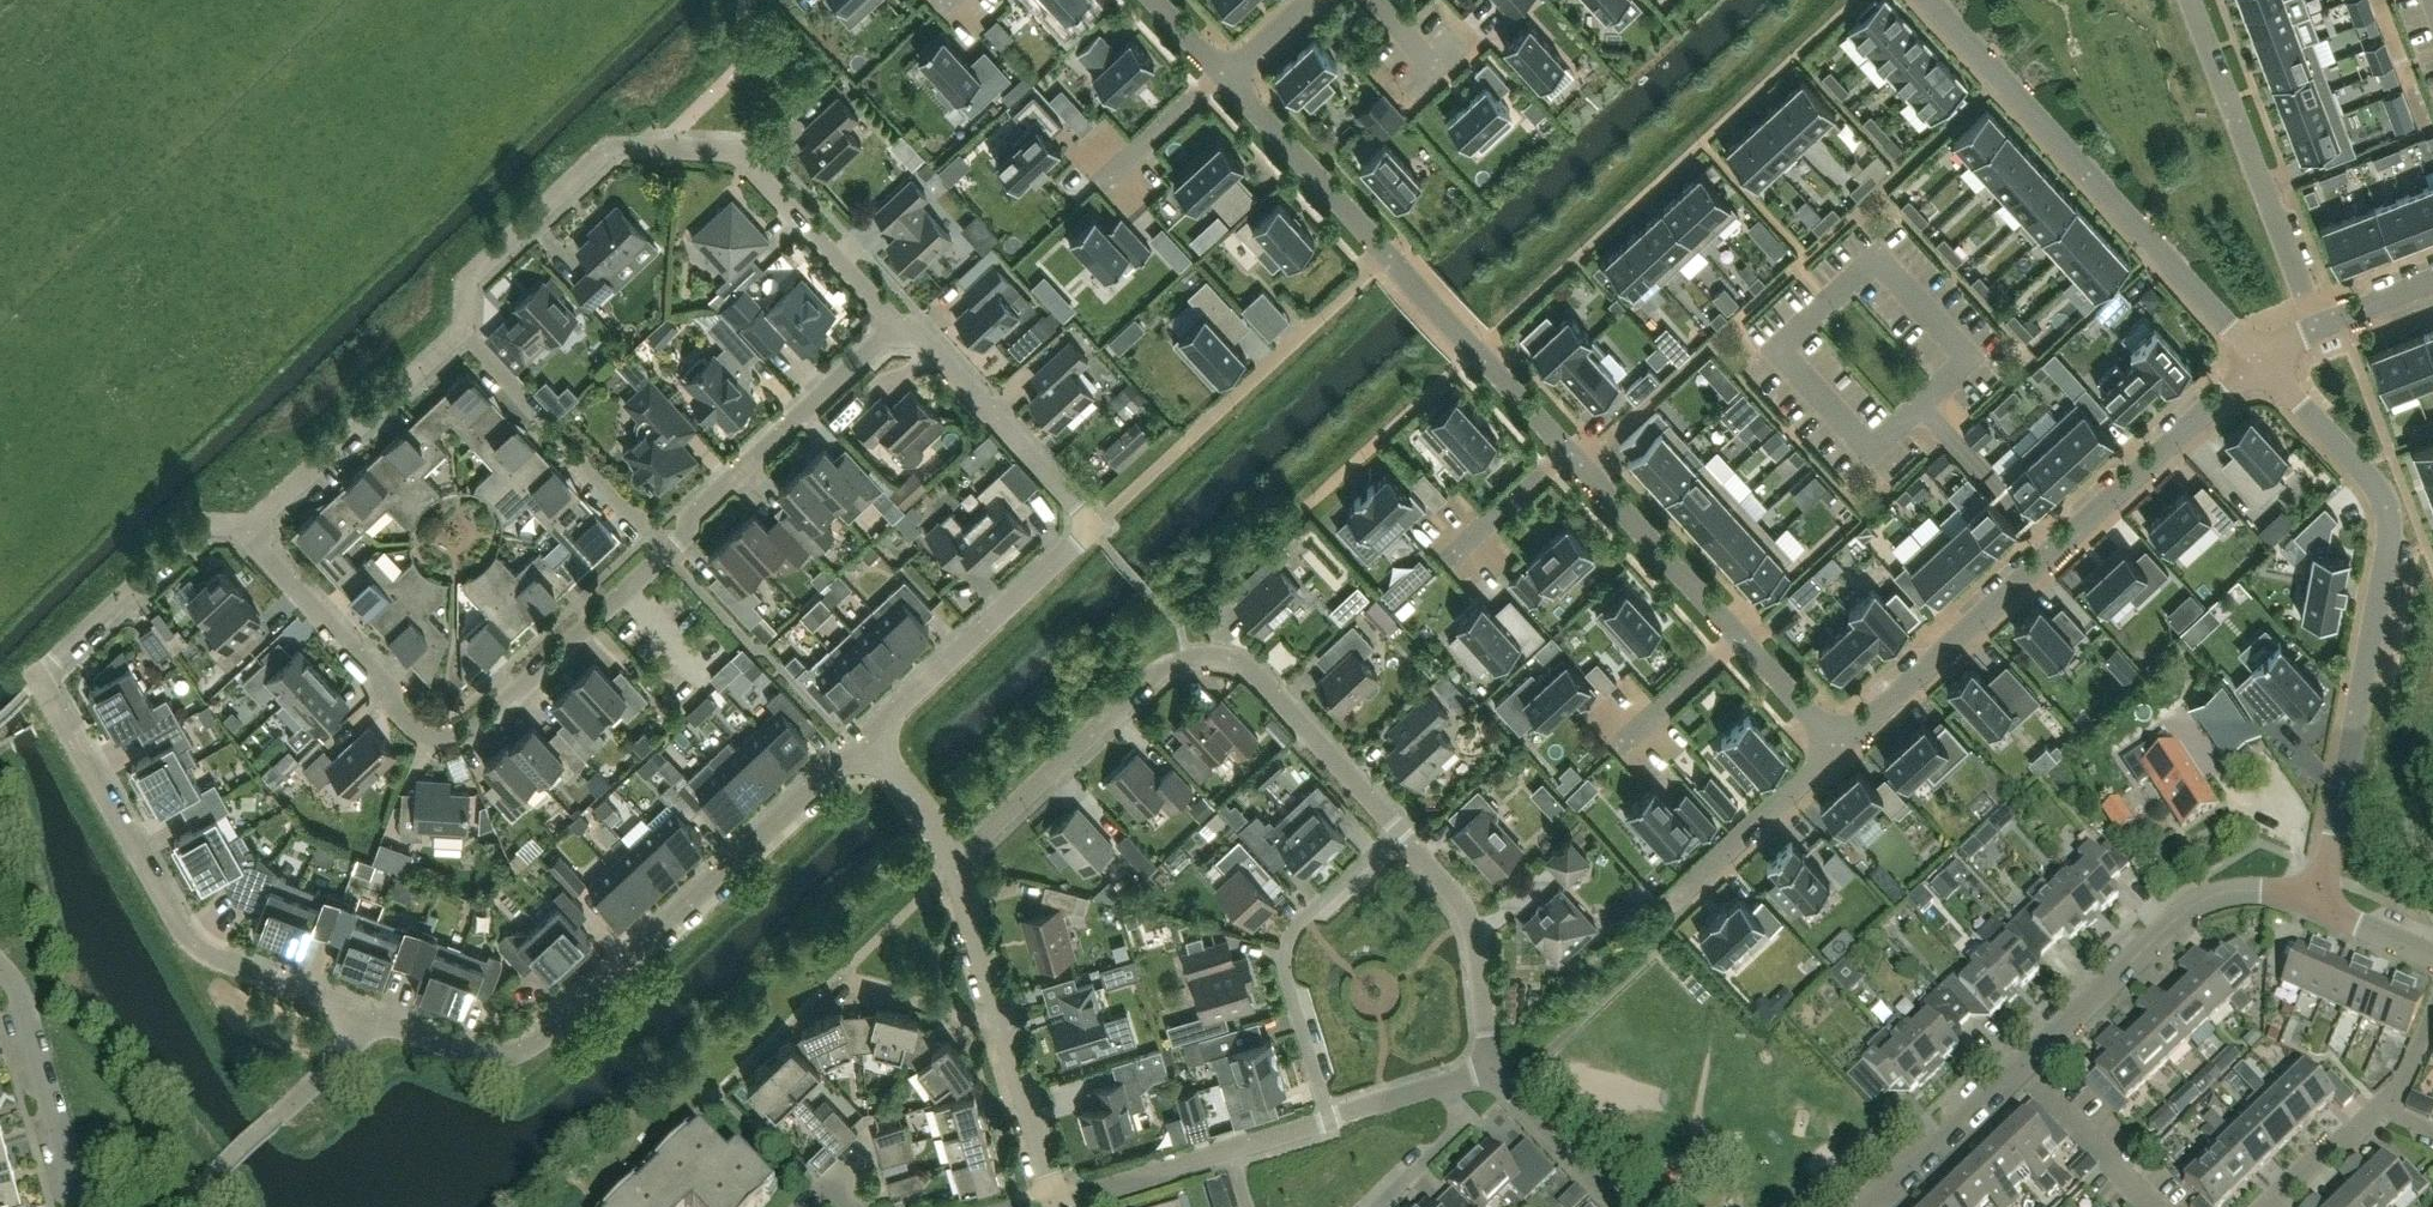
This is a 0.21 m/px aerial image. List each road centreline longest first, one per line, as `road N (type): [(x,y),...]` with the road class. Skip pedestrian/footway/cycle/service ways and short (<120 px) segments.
road 1 (residential): [(243,529),(193,537),(43,677),(197,958),(382,1023)]
road 2 (residential): [(382,1023),(476,1056),(528,1048),(865,740)]
road 3 (residential): [(2320,907),(2390,516),(2378,488),(2259,359)]
road 4 (residential): [(901,317),(737,158),(608,153),(463,285),(459,333)]
road 5 (residential): [(955,869),(1160,671),(1213,654),(1250,669),(1397,832)]
road 6 (residential): [(865,740),(1095,527),(901,317)]
road 7 (residential): [(243,529),(399,719),(431,736),(468,736),(661,544)]
road 8 (residential): [(2259,359),(1842,744)]
road 9 (residential): [(2259,359),(1930,0)]
road 10 (residential): [(2320,907),(2253,889),(2201,900),(2021,1068)]
road 11 (residential): [(1054,1204),(955,869)]
road 12 (residential): [(2313,326),(2190,0)]
road 13 (residential): [(1328,1119),(1283,968),(1285,945),(1397,832)]
road 14 (residential): [(661,544),(901,317)]
road 15 (residential): [(459,333),(243,529)]
road 16 (residential): [(1388,254),(1183,445)]
road 17 (residential): [(178,1206),(382,1023)]
road 18 (residential): [(1388,254),(1567,450)]
road 19 (residential): [(1397,832),(1471,924),(1487,1064)]
road 20 (residential): [(1567,450),(1743,636)]
road 21 (residential): [(1228,78),(1388,254)]
road 22 (residential): [(69,1206),(0,979)]
road 23 (residential): [(1842,744),(1675,904)]
road 24 (residential): [(1487,1064),(1632,1206)]
road 25 (residential): [(2021,1068),(1873,1206)]
road 26 (residential): [(2153,1206),(2021,1068)]
road 27 (residential): [(1054,1204),(1231,1151)]
road 28 (residential): [(1567,450),(1446,563)]
road 29 (residential): [(1228,78),(1107,184)]
road 30 (residential): [(1378,1206),(1451,1135),(1459,1120),(1451,1081)]
road 31 (residential): [(955,869),(928,814),(865,740)]
road 32 (residential): [(1743,636),(1629,740)]
road 33 (residential): [(2271,1206),(2369,1113),(2384,1110)]
road 34 (residential): [(1743,636),(1842,744)]
road 35 (residential): [(1328,1119),(1451,1081)]
road 36 (residential): [(2313,326),(2432,279)]
road 37 (residential): [(2432,956),(2320,907)]

